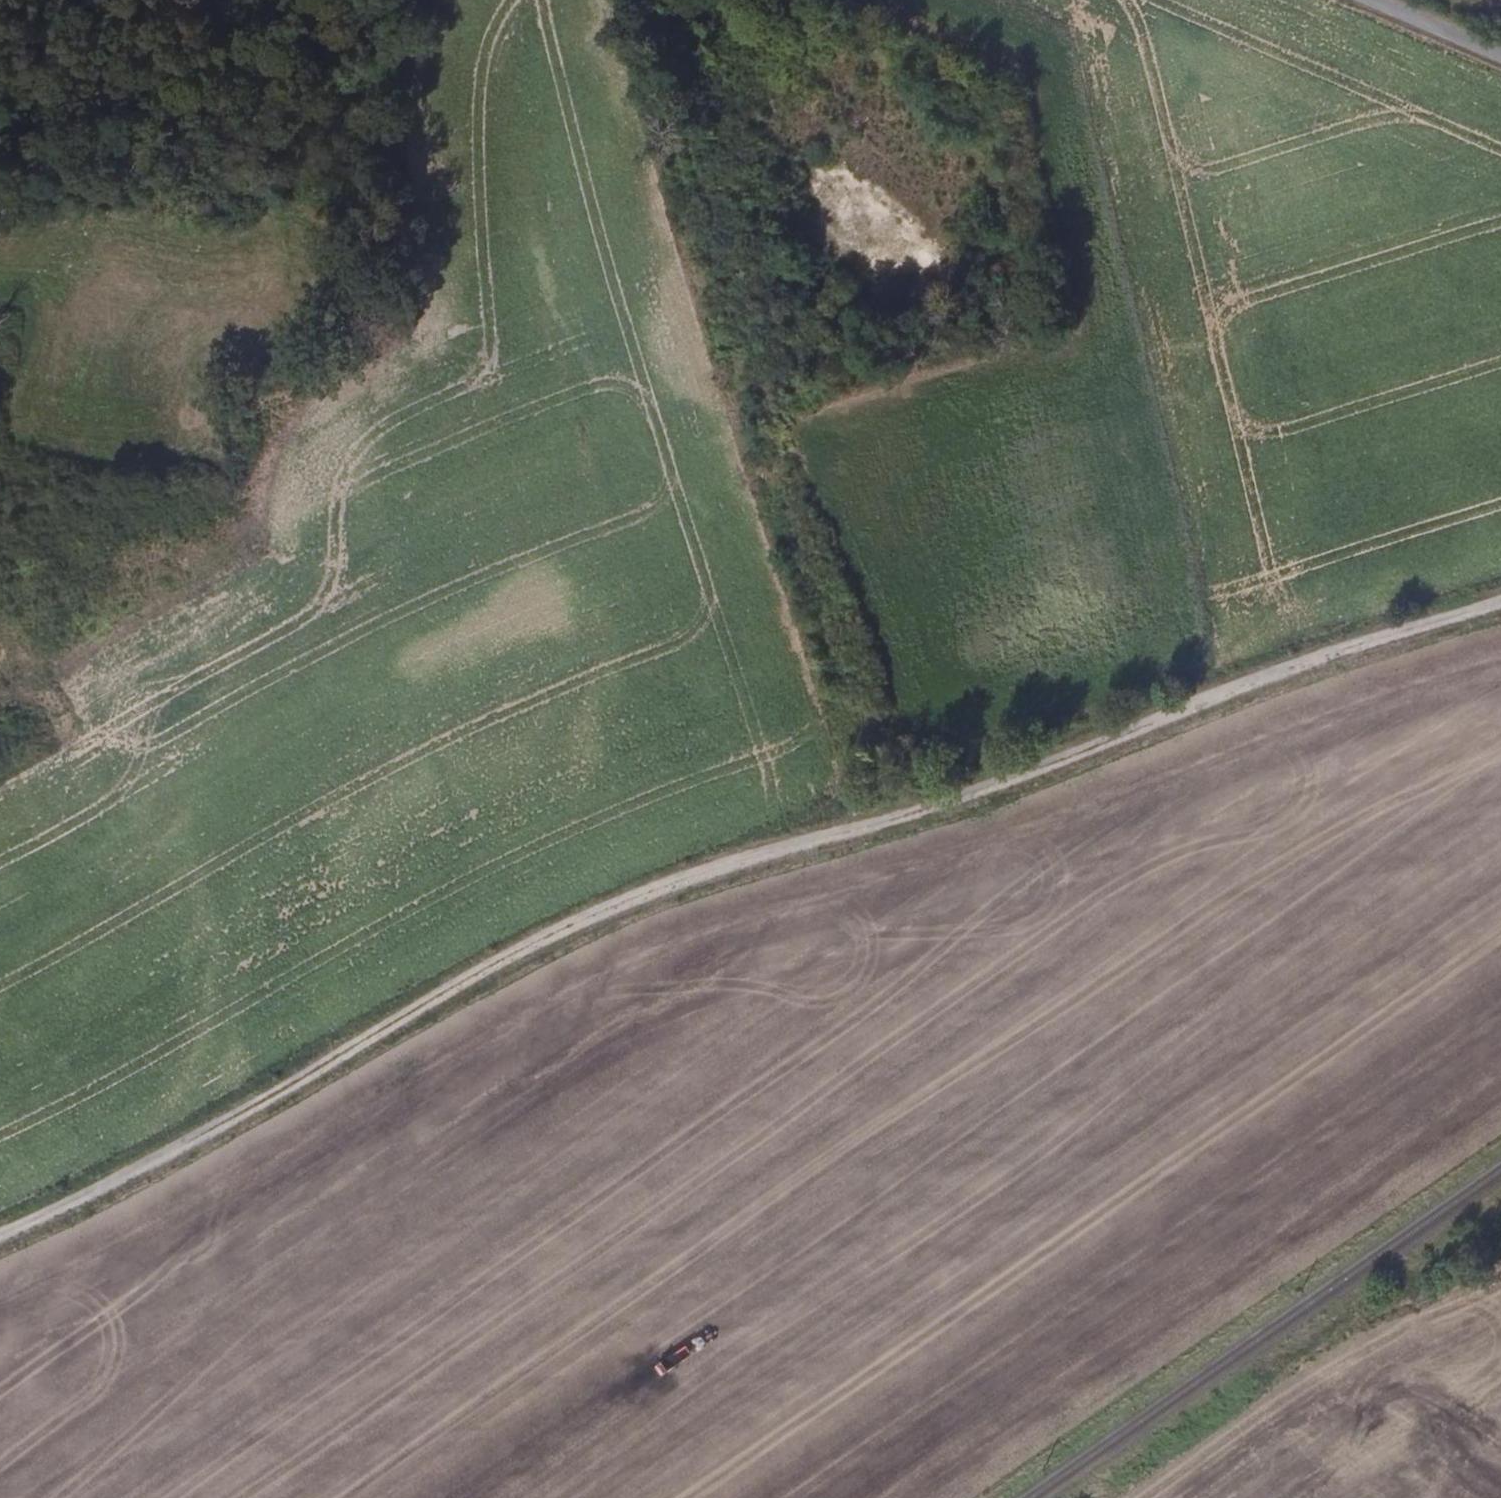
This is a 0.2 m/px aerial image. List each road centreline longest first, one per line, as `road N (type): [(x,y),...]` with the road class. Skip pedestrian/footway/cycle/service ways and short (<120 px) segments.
road 1 (track): [(1500,606),(630,904),(185,1146),(0,1233)]
road 2 (track): [(1374,0),(1500,54)]

